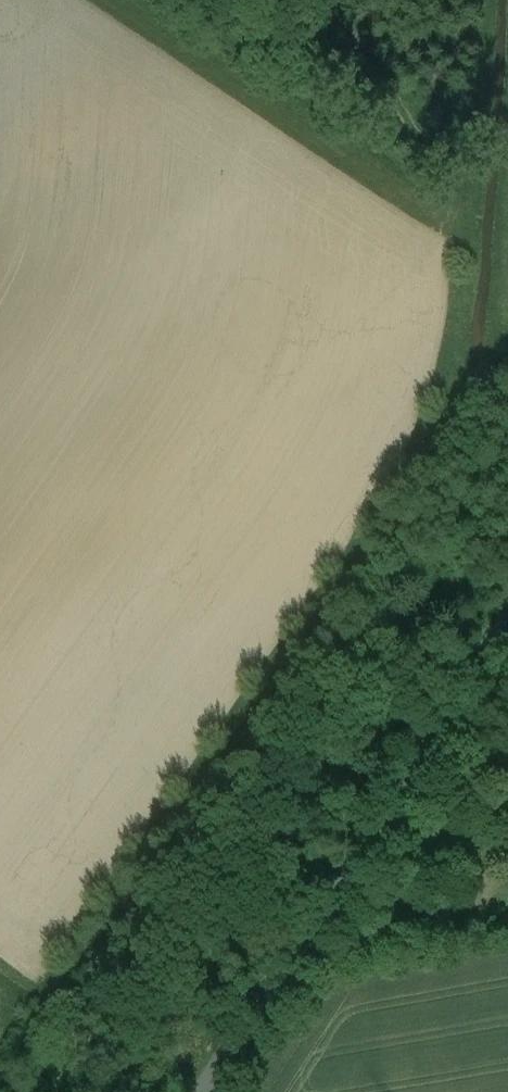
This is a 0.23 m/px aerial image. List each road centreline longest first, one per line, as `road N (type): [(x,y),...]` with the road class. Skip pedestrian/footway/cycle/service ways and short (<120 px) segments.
road 1 (unclassified): [(205,1091),(507,624)]

